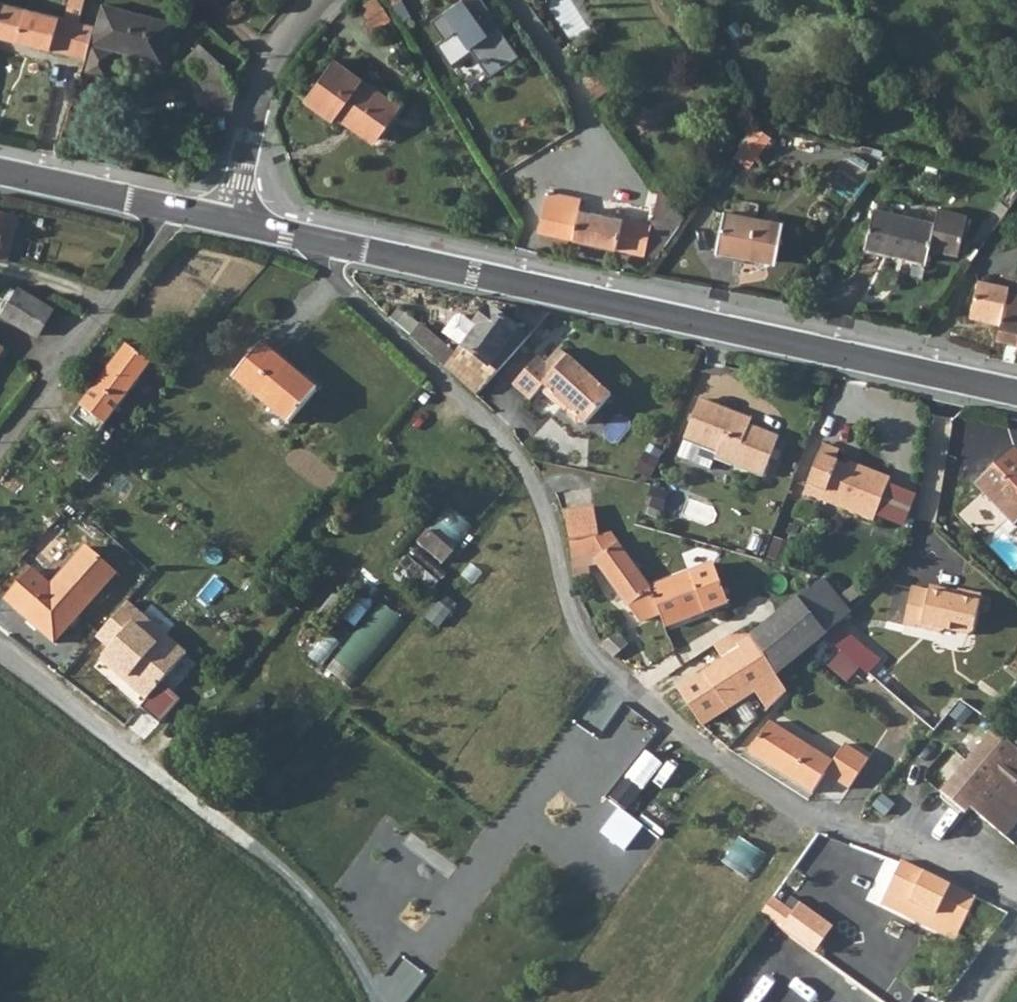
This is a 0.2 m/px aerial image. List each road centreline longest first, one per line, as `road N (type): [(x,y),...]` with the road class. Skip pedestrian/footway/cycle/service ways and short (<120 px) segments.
road 1 (residential): [(334,240),(335,262),(363,303),(504,437),(538,482),(555,516),(569,598),(616,674),(753,784),(814,818),(1016,886)]
road 2 (secondary): [(1016,389),(334,240)]
road 3 (track): [(126,751),(333,913),(376,1001)]
road 4 (residential): [(0,448),(98,325),(170,204)]
road 5 (residential): [(231,218),(267,55),(312,0)]
road 6 (secondary): [(170,204),(0,166)]
road 7 (residential): [(0,654),(126,751)]

